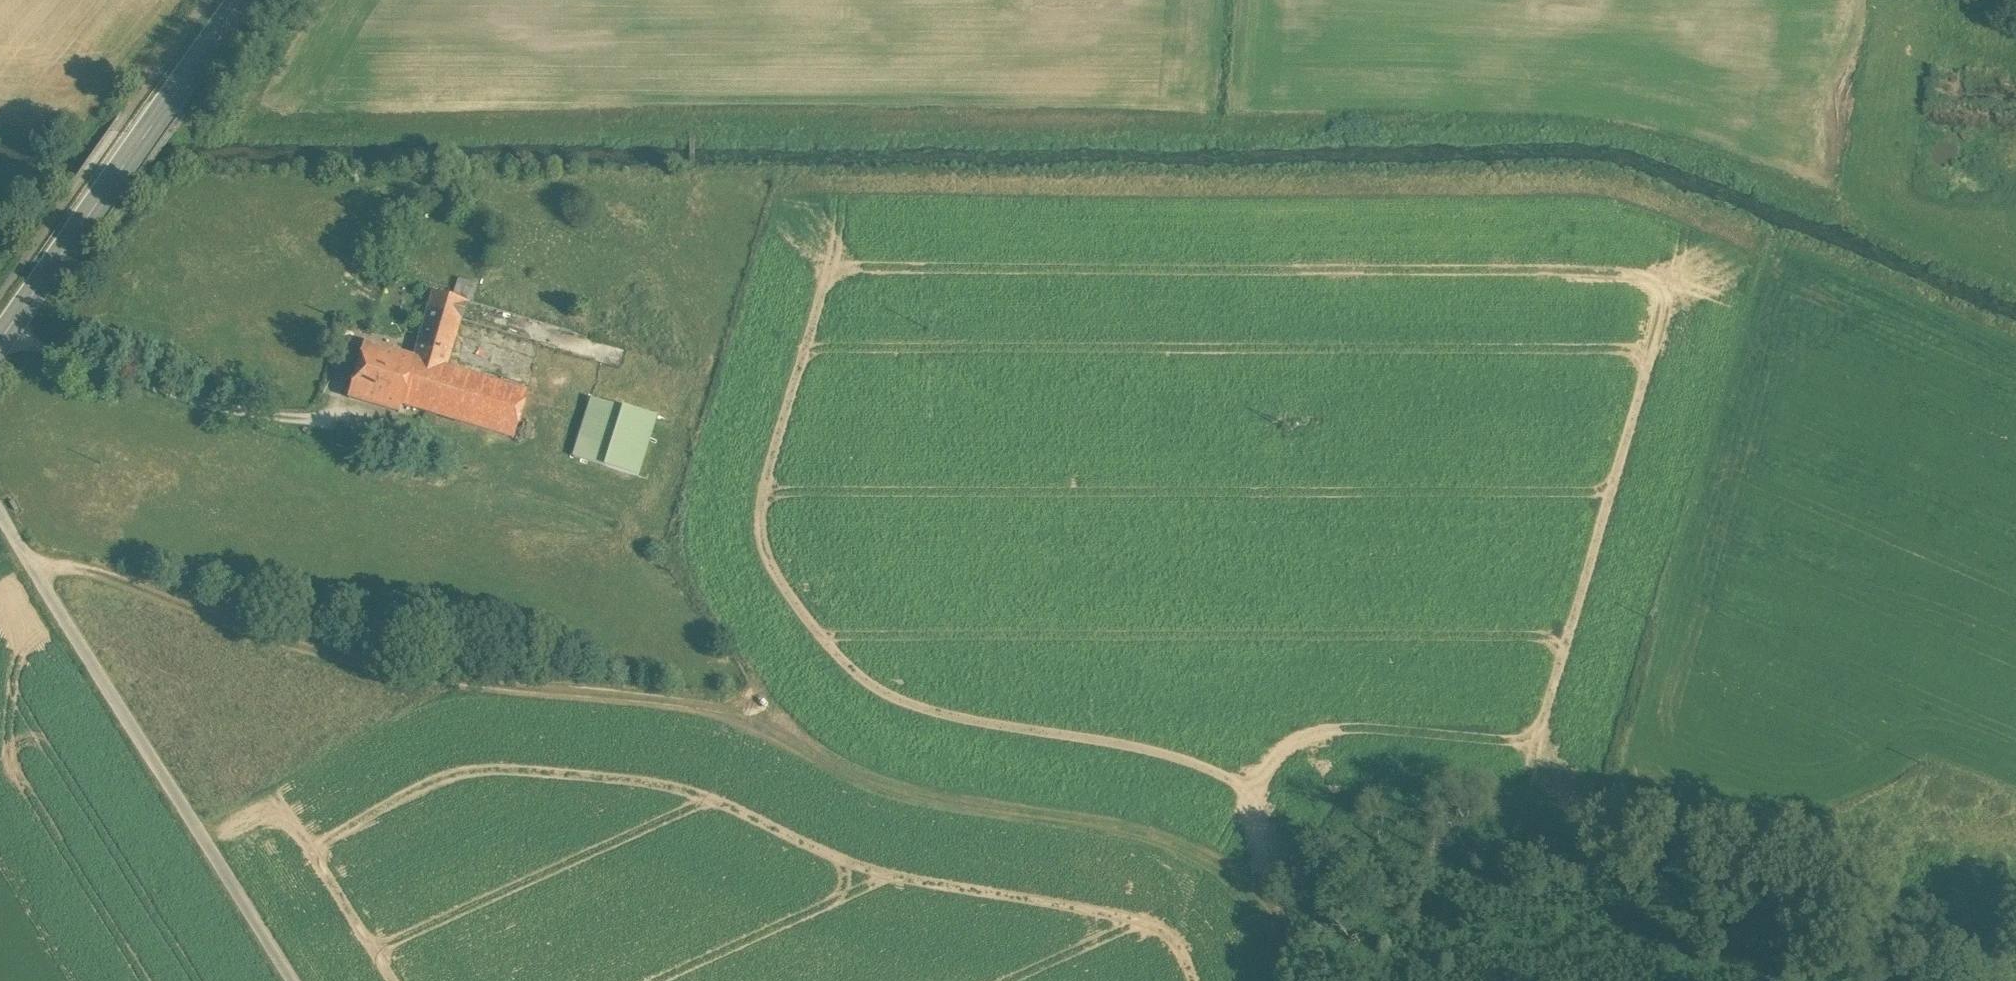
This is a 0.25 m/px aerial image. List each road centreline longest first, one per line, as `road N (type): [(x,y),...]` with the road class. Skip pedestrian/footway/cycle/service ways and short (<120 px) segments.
road 1 (track): [(30,544),(419,667),(579,684),(771,718)]
road 2 (track): [(0,505),(300,980)]
road 3 (secondary): [(0,334),(242,0)]

